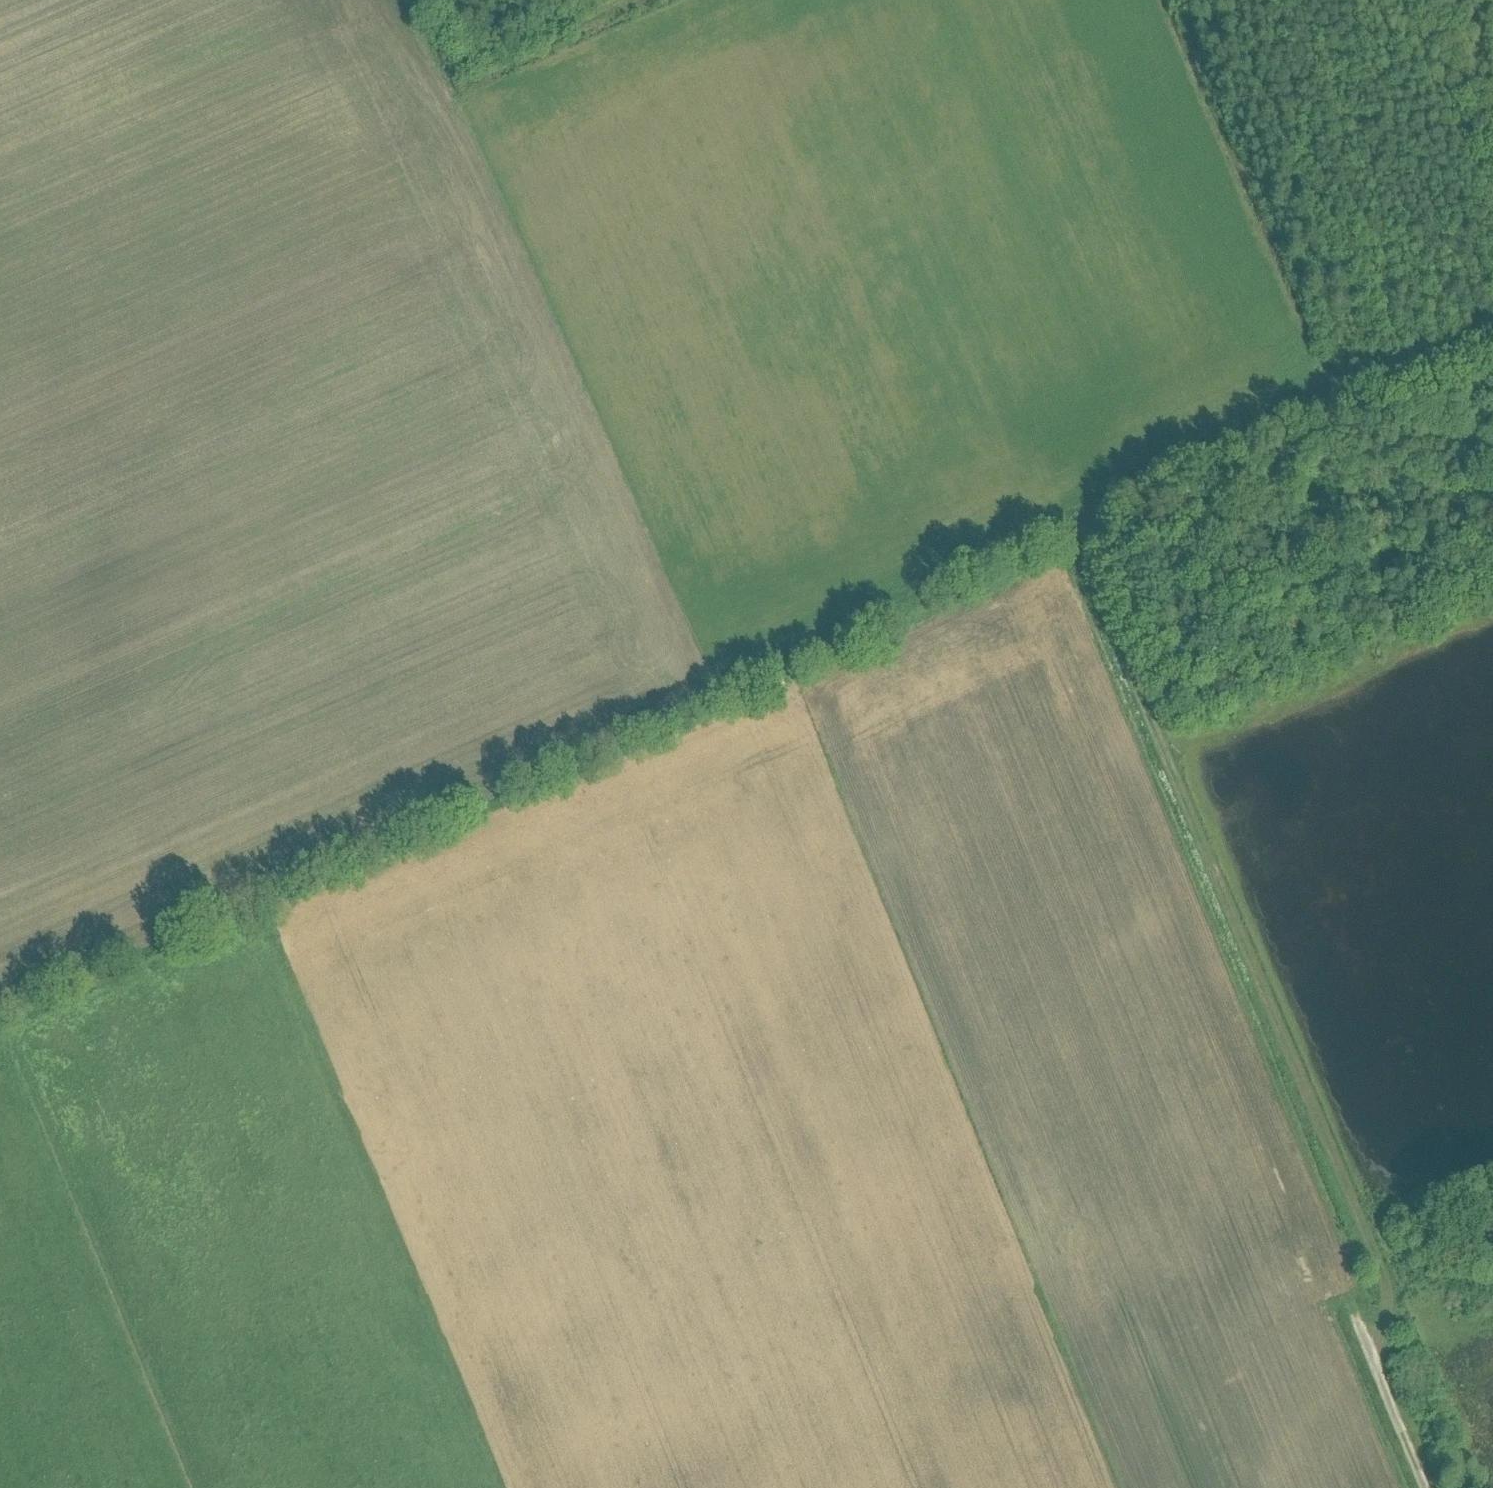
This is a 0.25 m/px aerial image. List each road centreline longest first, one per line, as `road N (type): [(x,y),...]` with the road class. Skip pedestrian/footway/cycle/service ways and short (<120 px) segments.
road 1 (unclassified): [(1373,1361),(1388,1303),(1381,1267),(1074,530),(725,677)]
road 2 (unclassified): [(1426,1487),(1373,1361)]

